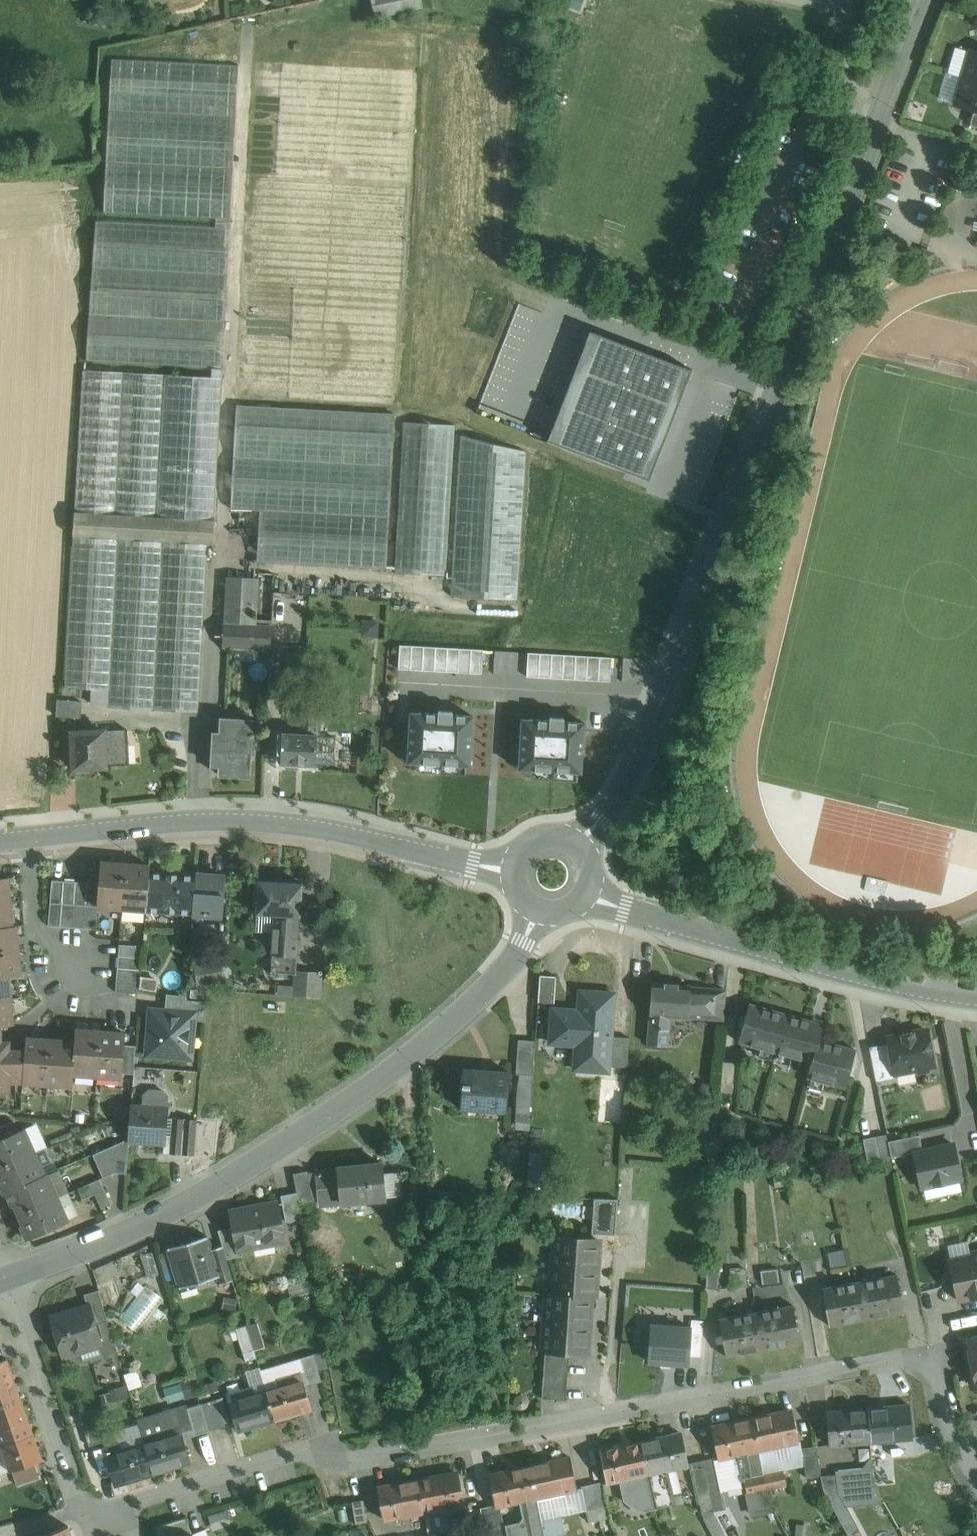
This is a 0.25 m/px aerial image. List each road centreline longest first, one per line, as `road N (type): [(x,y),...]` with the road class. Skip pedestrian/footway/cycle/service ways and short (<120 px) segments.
road 1 (residential): [(78,1510),(136,1506),(303,1461),(352,1460),(921,1355),(934,1362),(958,1443)]
road 2 (residential): [(924,0),(636,765),(578,846)]
road 3 (residential): [(538,911),(510,965),(364,1093),(196,1199),(4,1281)]
road 4 (tertiary): [(514,873),(262,823),(35,839)]
road 5 (tertiary): [(976,996),(788,956),(585,896)]
road 6 (residential): [(4,1281),(78,1510)]
road 7 (residential): [(35,839),(39,937),(80,967)]

